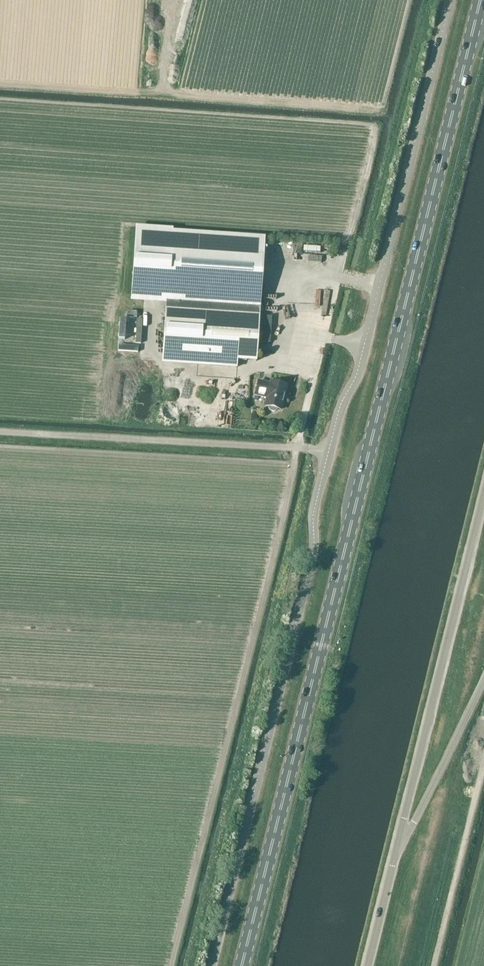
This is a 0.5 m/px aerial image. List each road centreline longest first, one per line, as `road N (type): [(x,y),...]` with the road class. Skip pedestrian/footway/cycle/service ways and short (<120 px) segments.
road 1 (unclassified): [(211,965),(309,573),(316,503),(340,406),(361,362),(451,0)]
road 2 (primary): [(242,965),(481,0)]
road 3 (unclassified): [(396,858),(483,501)]
road 4 (unclassified): [(396,858),(483,684)]

